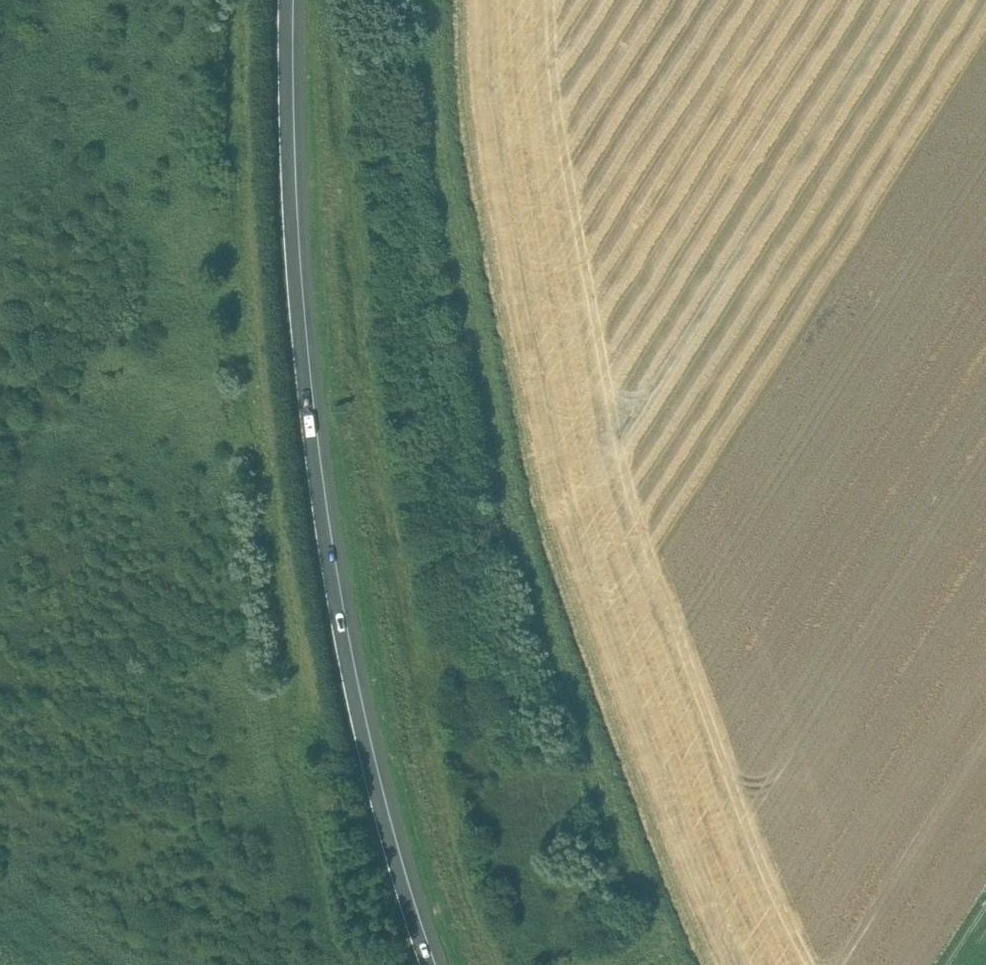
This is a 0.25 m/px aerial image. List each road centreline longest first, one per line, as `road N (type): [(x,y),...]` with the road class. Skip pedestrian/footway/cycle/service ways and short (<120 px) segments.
road 1 (motorway): [(430,964),(401,888),(333,586),(295,271),(287,0)]

